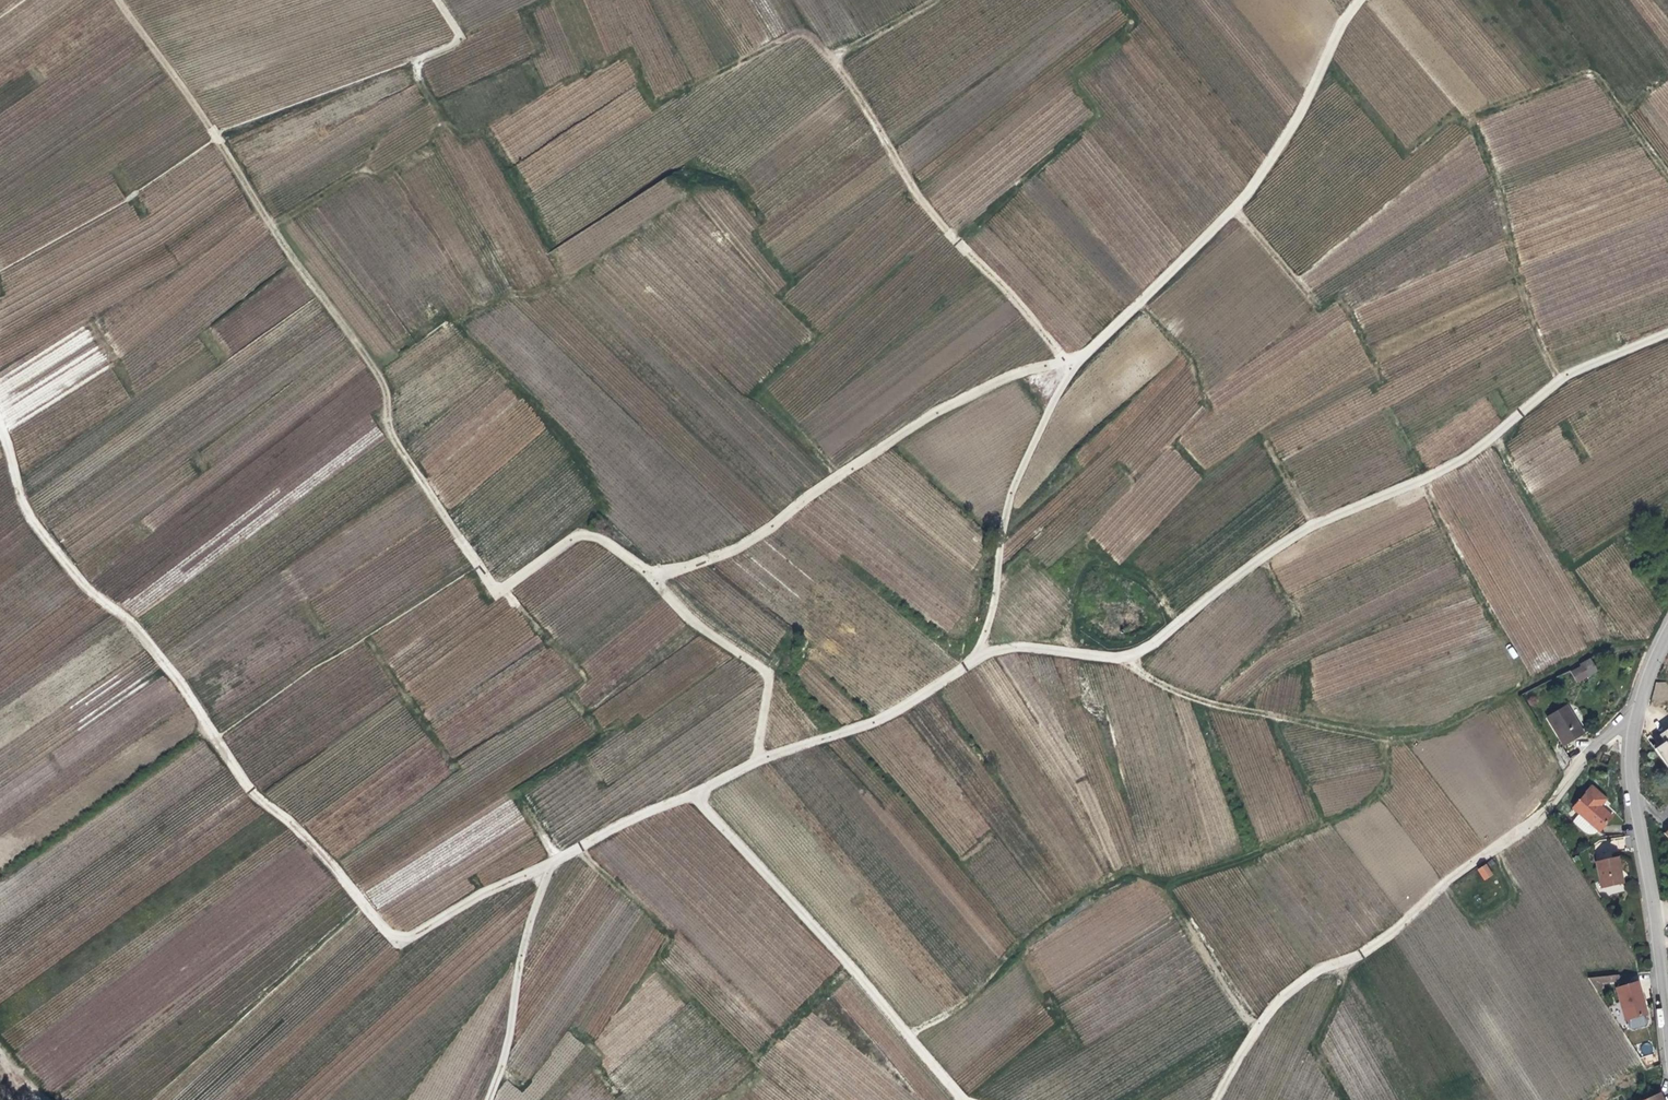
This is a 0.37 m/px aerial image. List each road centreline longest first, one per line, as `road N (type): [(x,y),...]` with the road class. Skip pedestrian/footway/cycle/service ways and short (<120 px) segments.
road 1 (track): [(0,412),(32,510),(88,587),(176,668),(257,792),(300,827),(397,936),(410,940),(646,813),(763,760),(891,717),(982,656),(1026,647),(1102,657),(1162,642),(1311,529),(1427,480),(1486,446),(1568,374),(1667,333)]
road 2 (track): [(121,0),(263,219),(370,361),(388,391),(391,433),(496,591),(578,530),(630,560),(767,672),(763,760)]
road 3 (track): [(1427,480),(1531,684),(1385,742),(1390,774),(1380,800),(1246,861),(1159,884),(1129,877),(1090,891),(941,1019),(908,1029),(967,1099)]
road 4 (track): [(982,656),(1003,524),(1080,358),(1246,201),(1299,121),(1355,0)]
road 5 (track): [(1637,724),(1601,740),(1541,819),(1447,881),(1392,939),(1305,978),(1273,1008),(1218,1099)]
road 6 (track): [(1062,362),(903,175),(818,45),(798,36),(664,99)]
road 7 (track): [(650,578),(751,543),(874,451),(993,379),(1080,358)]
road 8 (residential): [(1667,645),(1637,724),(1634,769),(1667,995)]
road 9 (track): [(701,794),(908,1029)]
road 10 (track): [(1130,654),(1139,673),(1196,699),(1385,742)]
road 11 (track): [(492,1099),(550,864)]

